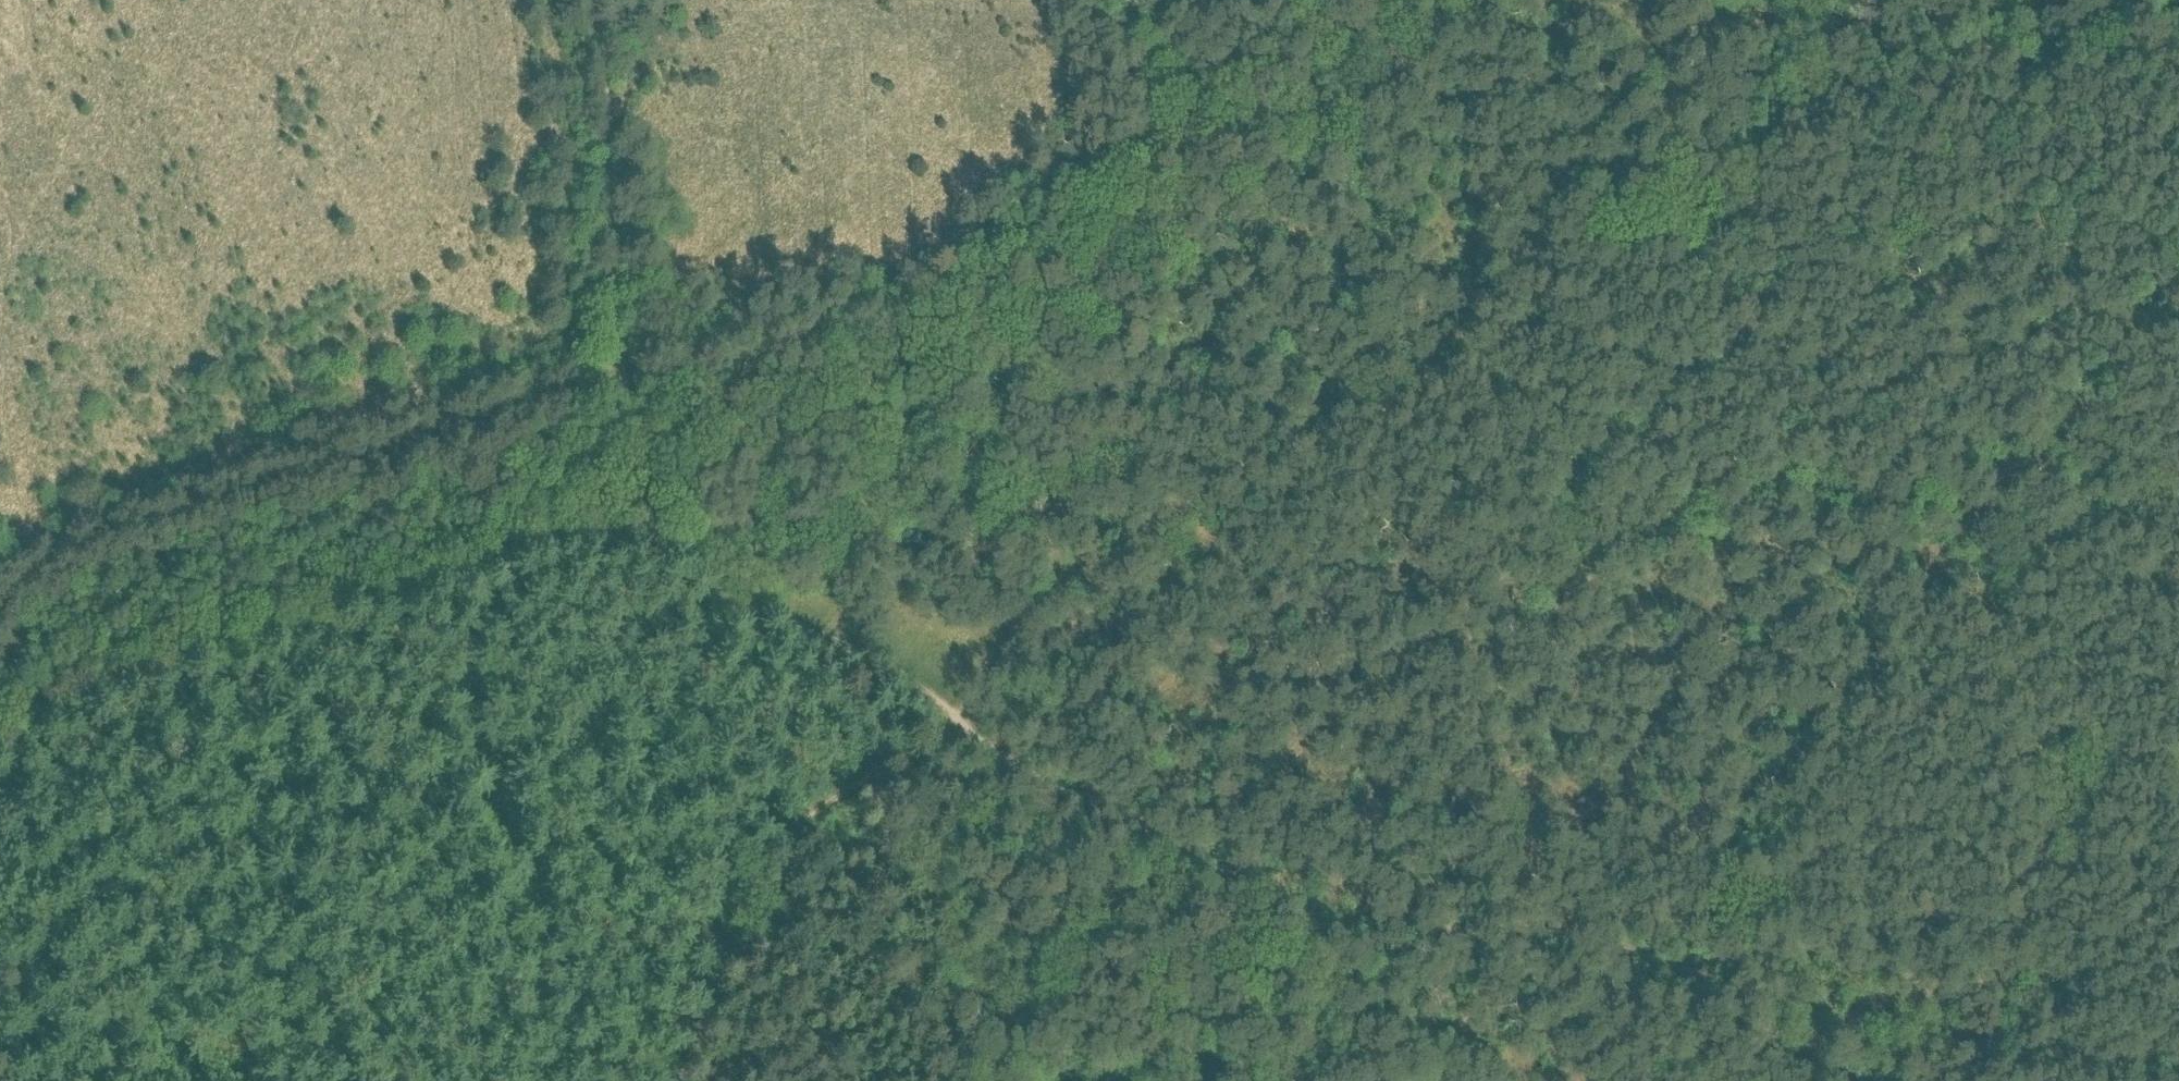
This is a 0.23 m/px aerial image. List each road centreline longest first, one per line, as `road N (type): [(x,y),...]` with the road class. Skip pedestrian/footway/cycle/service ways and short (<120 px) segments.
road 1 (track): [(2178,1080),(1817,1014),(1537,932),(1343,930),(1299,916),(981,753),(951,714),(883,669),(687,570),(660,538),(623,376),(597,0)]
road 2 (track): [(674,1080),(722,934),(763,855),(802,811),(922,750),(1068,578),(1136,526),(1414,373),(1614,125),(1705,47),(1970,0)]
road 3 (track): [(623,376),(63,554),(28,570),(0,612)]

